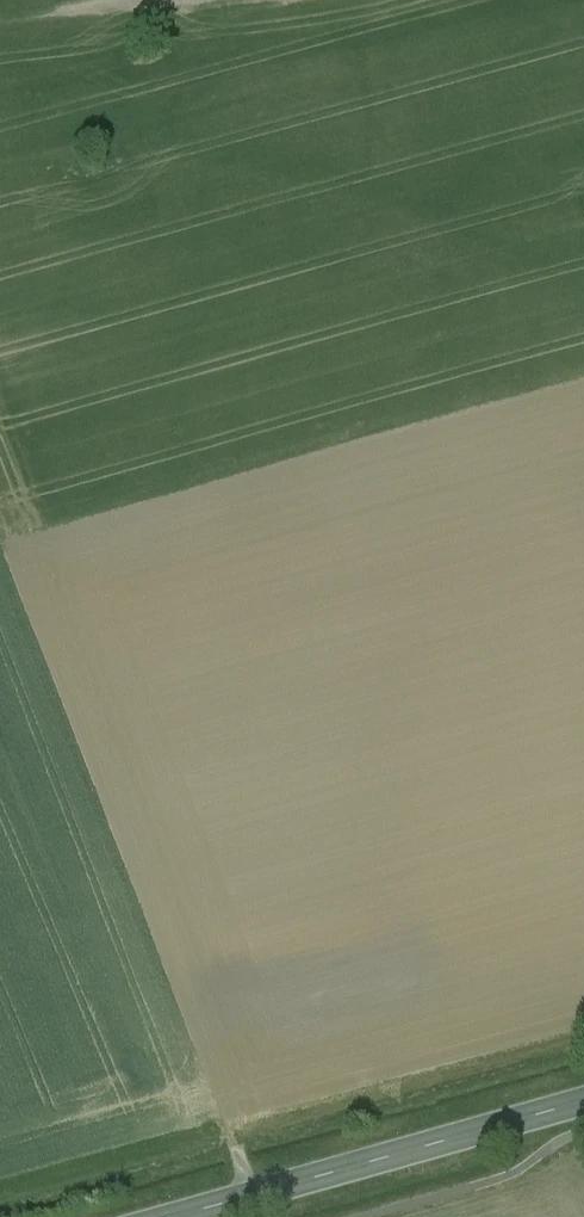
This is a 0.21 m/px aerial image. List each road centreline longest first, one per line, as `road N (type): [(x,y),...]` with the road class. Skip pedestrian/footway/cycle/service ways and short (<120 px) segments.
road 1 (tertiary): [(176,1216),(583,1102)]

